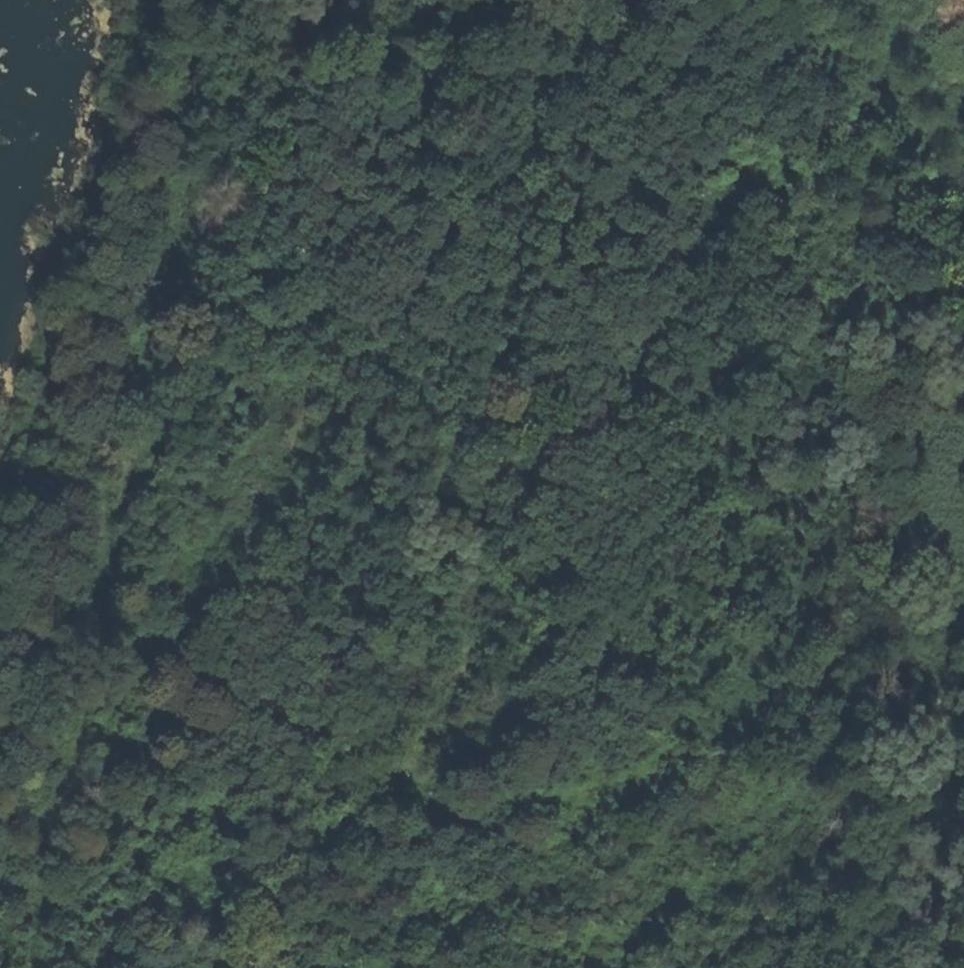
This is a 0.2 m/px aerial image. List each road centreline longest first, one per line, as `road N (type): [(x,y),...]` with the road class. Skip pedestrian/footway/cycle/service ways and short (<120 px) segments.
road 1 (track): [(25,967),(79,809),(227,0)]

